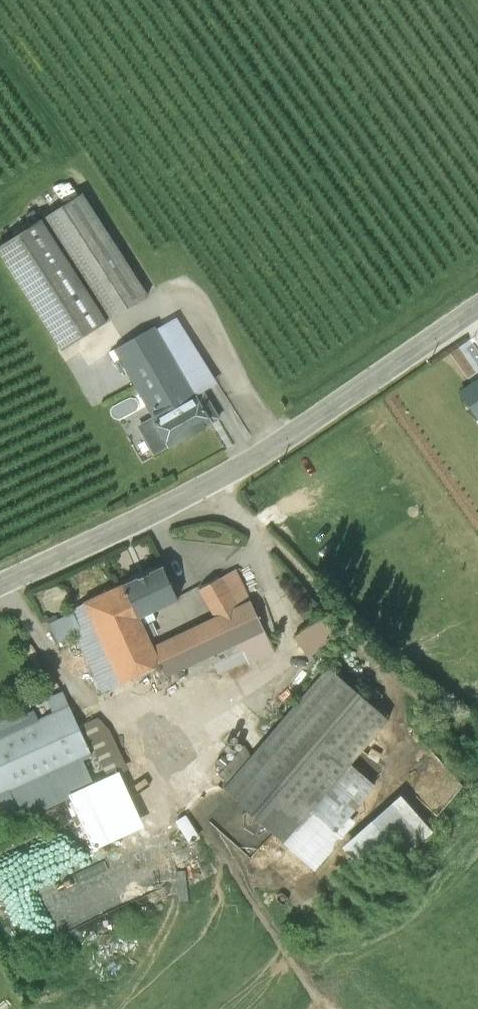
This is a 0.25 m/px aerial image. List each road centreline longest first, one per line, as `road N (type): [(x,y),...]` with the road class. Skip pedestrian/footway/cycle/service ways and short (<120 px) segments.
road 1 (tertiary): [(0,584),(212,481),(477,307)]
road 2 (track): [(212,481),(376,660),(477,735)]

